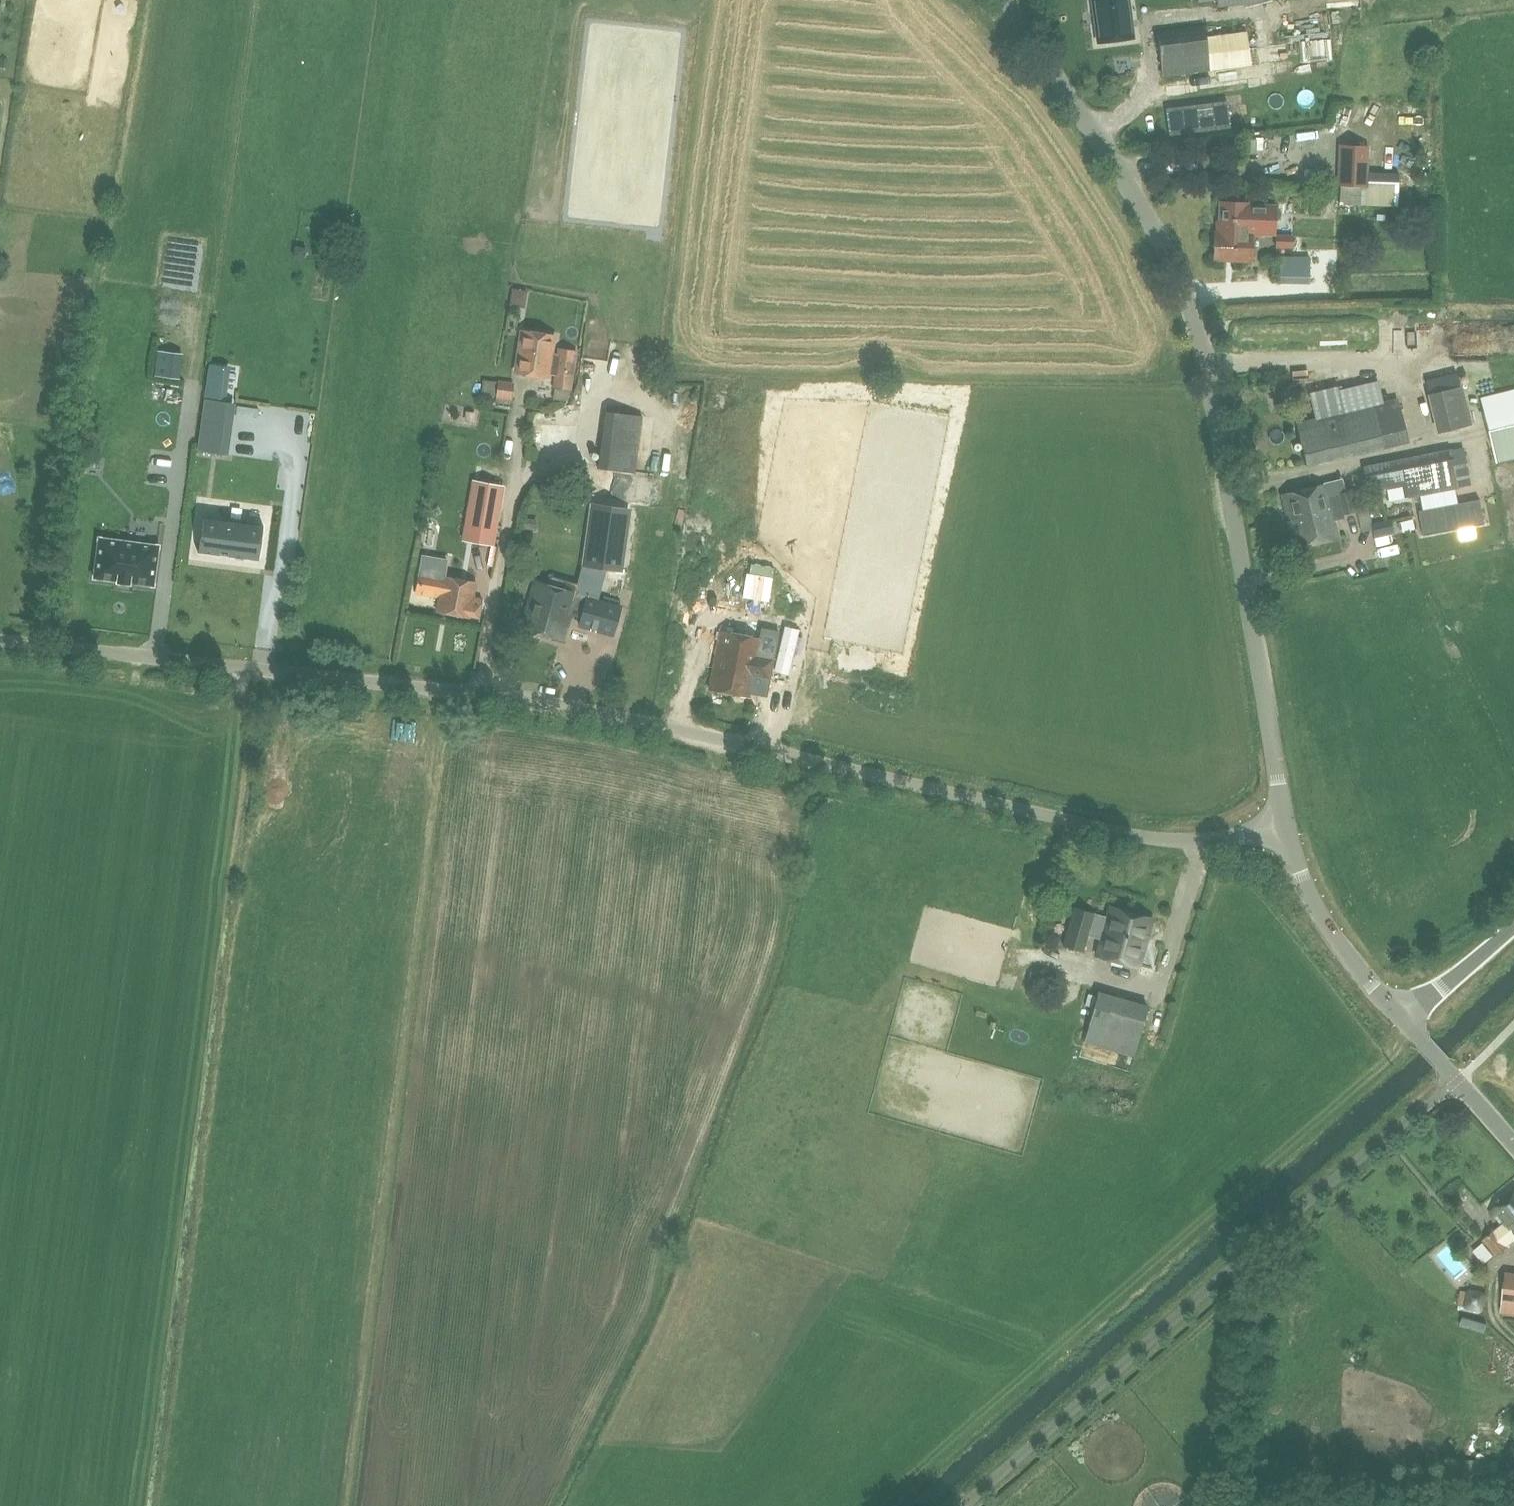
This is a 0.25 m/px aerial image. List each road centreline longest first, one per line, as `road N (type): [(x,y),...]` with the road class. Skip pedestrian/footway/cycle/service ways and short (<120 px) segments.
road 1 (unclassified): [(1283,830),(1152,838),(574,708),(0,639)]
road 2 (unclassified): [(1283,830),(1209,374),(1189,300),(1141,205),(1010,0)]
road 3 (unclassified): [(1455,1079),(965,1505)]
road 4 (unclassified): [(1405,1023),(1309,898),(1283,830)]
road 5 (unclassified): [(1405,1023),(1513,928)]

